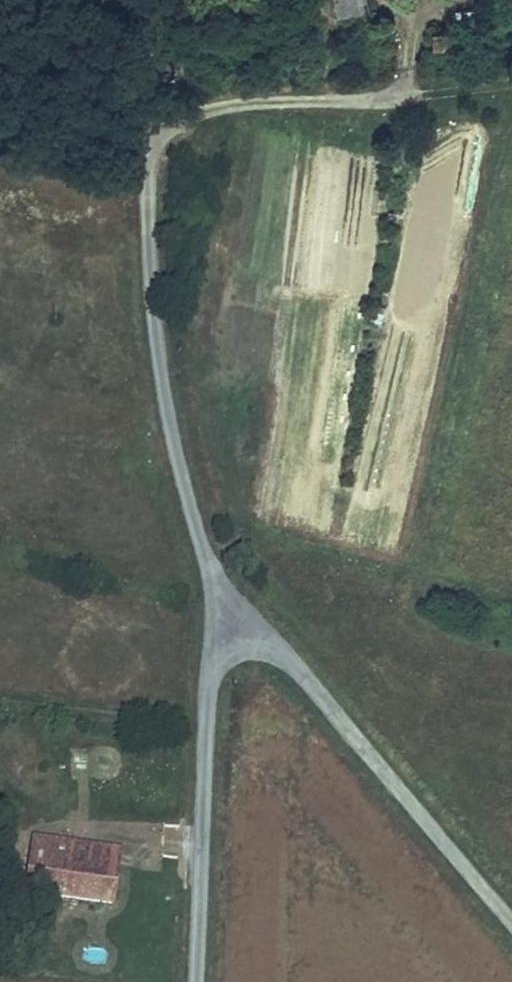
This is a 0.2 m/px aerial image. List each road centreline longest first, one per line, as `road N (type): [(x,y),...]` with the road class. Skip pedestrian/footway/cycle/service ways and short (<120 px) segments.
road 1 (unclassified): [(511,911),(296,660),(251,636),(216,662),(210,689),(198,981)]
road 2 (track): [(237,640),(175,428),(158,312),(152,166)]
road 3 (track): [(152,166),(182,117),(203,107),(511,85)]

